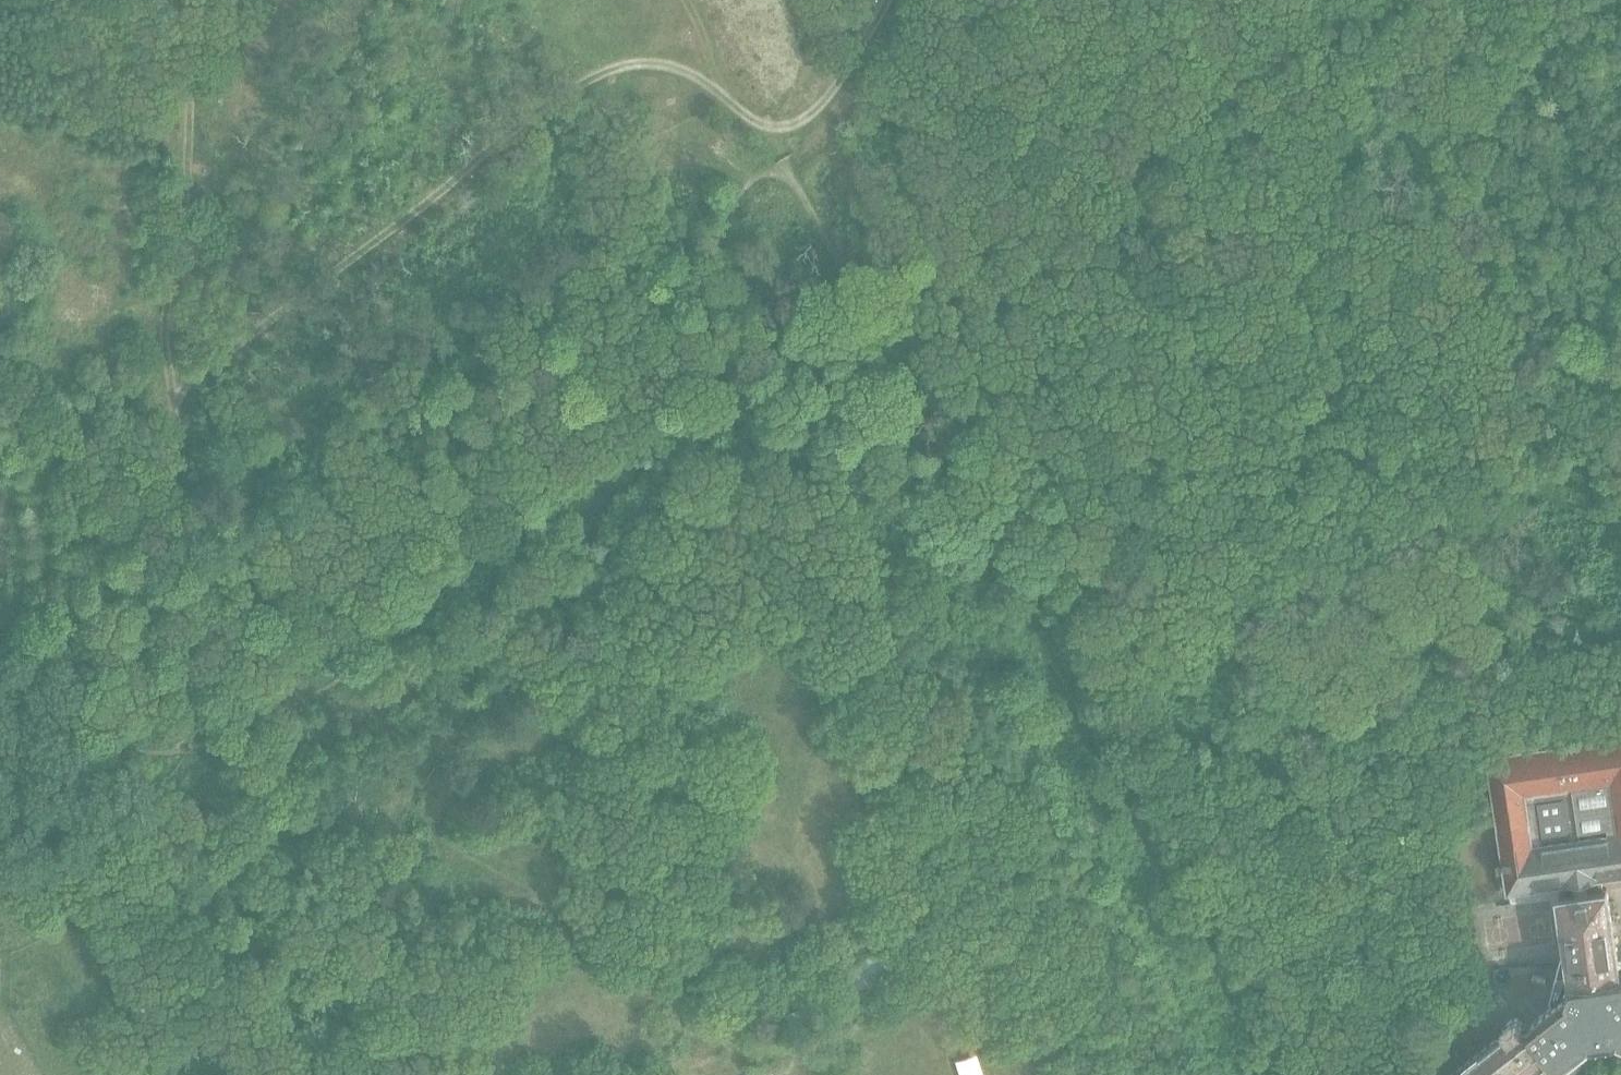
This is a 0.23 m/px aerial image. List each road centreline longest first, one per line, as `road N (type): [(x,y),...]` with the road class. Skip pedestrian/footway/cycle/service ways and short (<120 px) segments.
road 1 (track): [(99,752),(122,664),(154,462),(185,386),(248,326),(583,75),(633,61),(678,70),(756,123)]
road 2 (track): [(99,752),(169,736),(344,636),(453,552),(587,395),(681,269),(756,123)]
road 3 (track): [(205,0),(162,355),(185,386)]
road 4 (track): [(781,133),(841,72),(883,0)]
road 5 (track): [(0,888),(99,752)]

